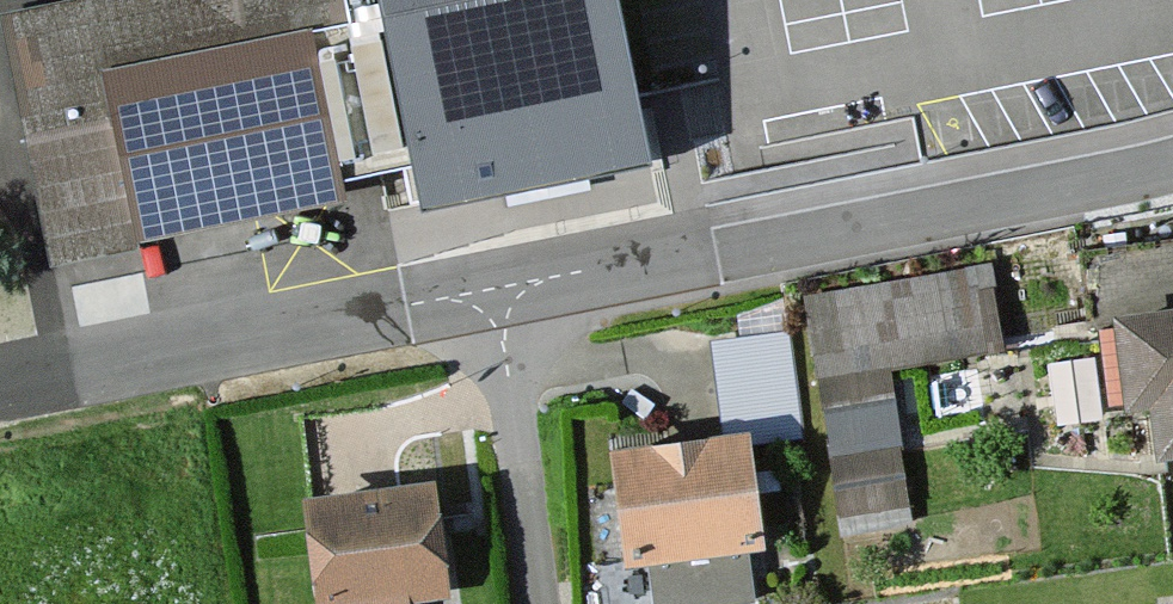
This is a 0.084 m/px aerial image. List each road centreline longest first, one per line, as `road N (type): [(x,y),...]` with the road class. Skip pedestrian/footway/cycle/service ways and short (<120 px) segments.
road 1 (residential): [(1172,160),(498,298)]
road 2 (residential): [(498,298),(0,389)]
road 3 (residential): [(498,298),(537,603)]

